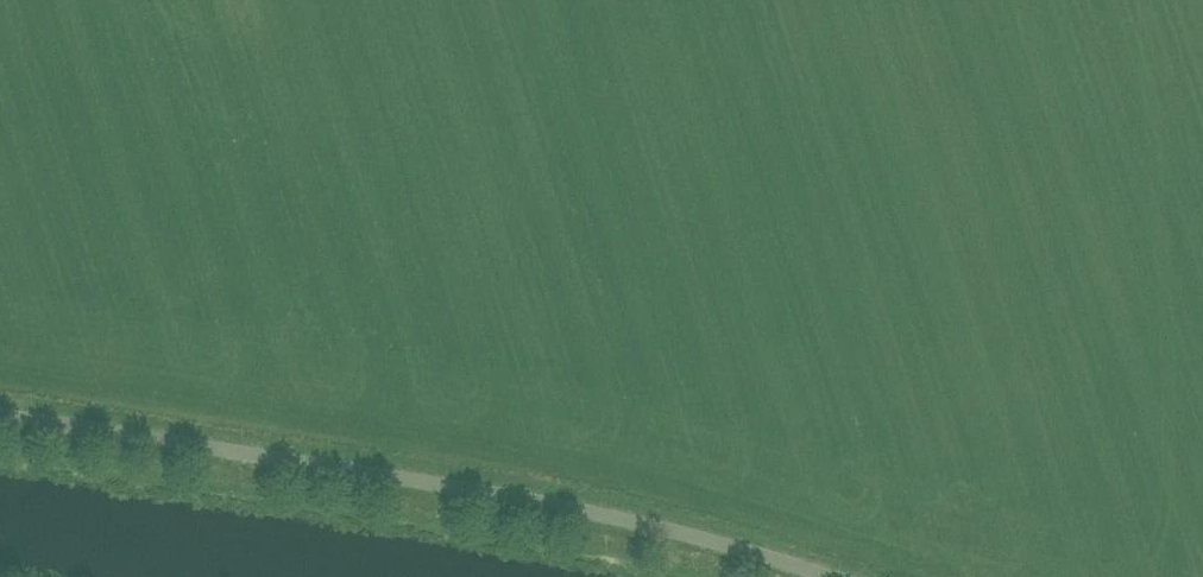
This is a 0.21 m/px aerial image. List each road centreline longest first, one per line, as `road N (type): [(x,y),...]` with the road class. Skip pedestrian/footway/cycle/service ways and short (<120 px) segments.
road 1 (unclassified): [(828,576),(524,491),(0,416)]

